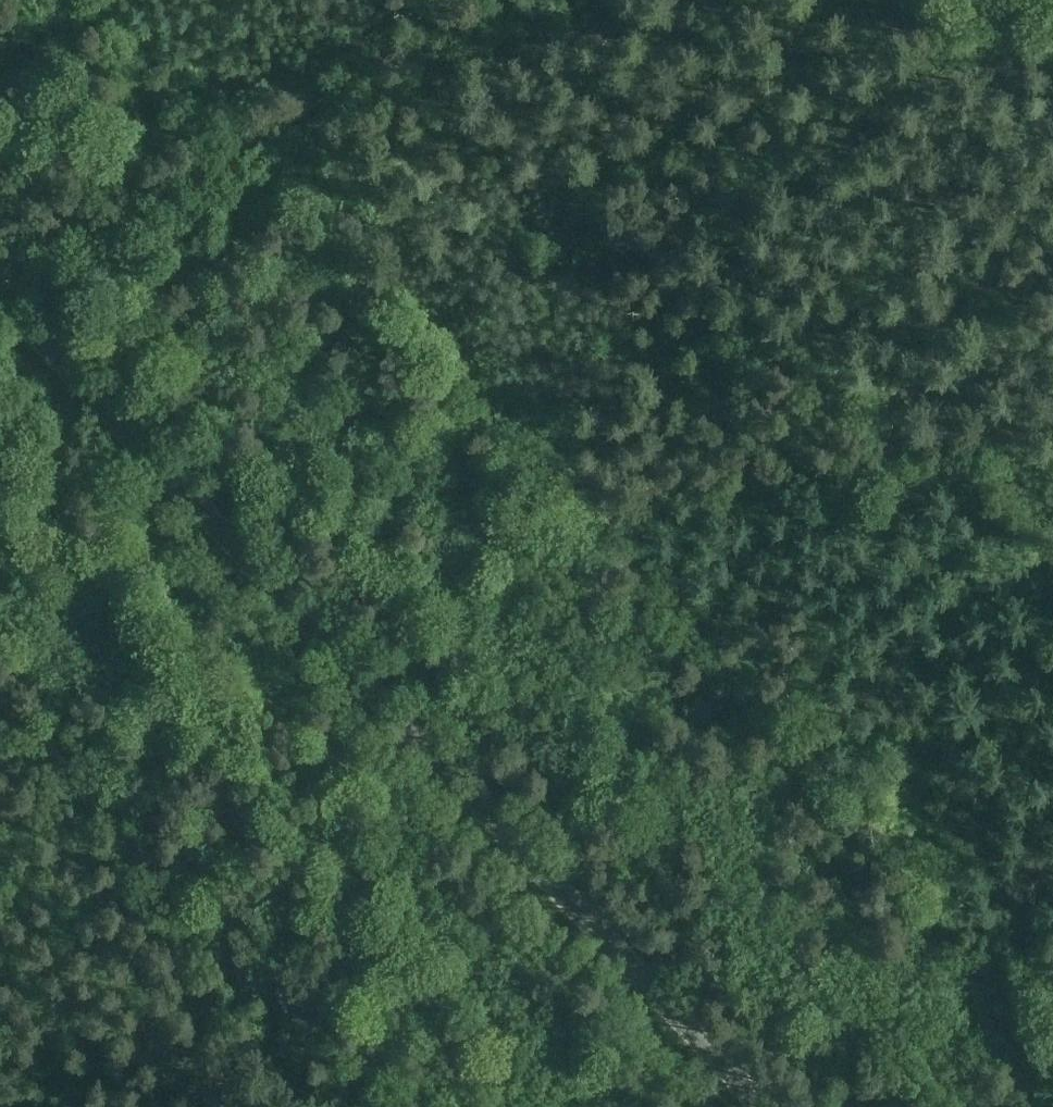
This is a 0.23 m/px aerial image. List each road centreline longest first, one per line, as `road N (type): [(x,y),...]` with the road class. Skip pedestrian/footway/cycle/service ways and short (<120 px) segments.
road 1 (tertiary): [(768,1106),(0,292)]
road 2 (track): [(931,427),(829,477),(725,492),(578,499),(255,137)]
road 3 (track): [(578,499),(1052,1000)]
road 4 (track): [(0,689),(391,1106)]
road 5 (track): [(255,137),(501,0)]
road 6 (track): [(255,137),(93,241)]
road 7 (track): [(1052,530),(959,436),(931,427)]
road 8 (track): [(1052,333),(931,427)]

